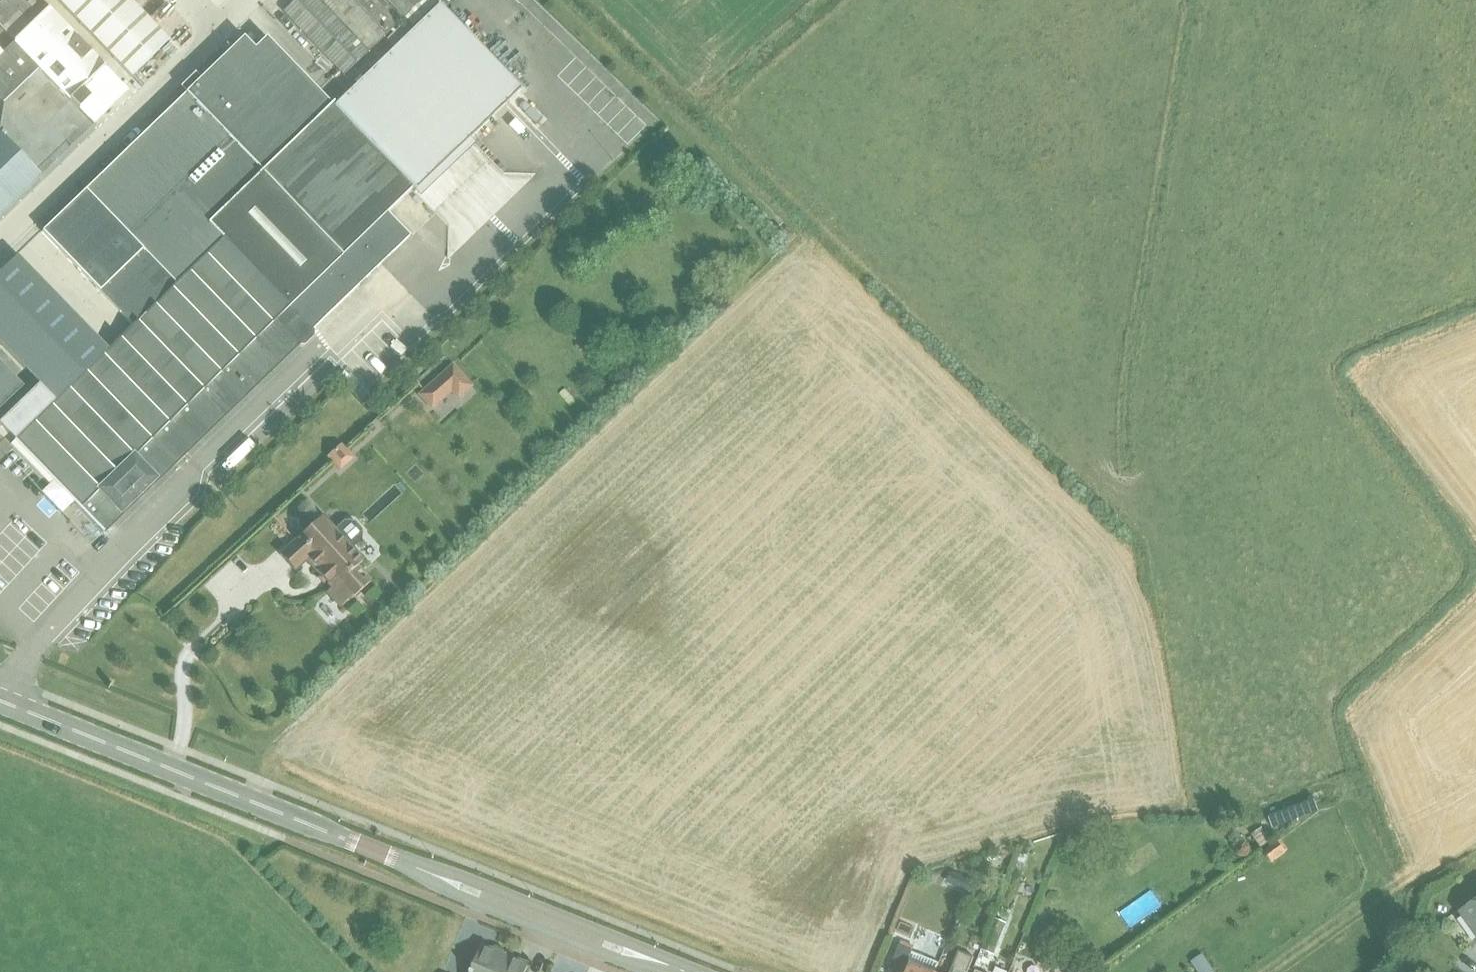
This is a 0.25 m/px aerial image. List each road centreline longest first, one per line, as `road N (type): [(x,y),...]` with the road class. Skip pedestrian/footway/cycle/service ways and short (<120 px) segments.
road 1 (secondary): [(435,875),(0,701)]
road 2 (unclassified): [(0,240),(213,32)]
road 3 (secondary): [(435,875),(462,899),(618,960),(656,961)]
road 4 (secondary): [(656,961),(469,880),(435,875)]
road 5 (track): [(1391,888),(1306,705)]

